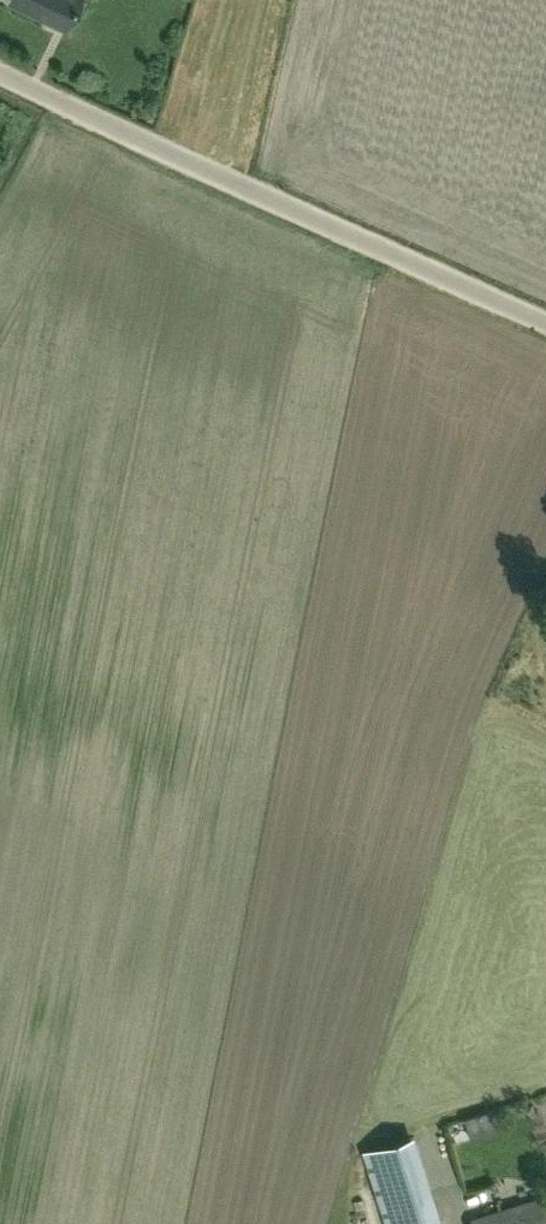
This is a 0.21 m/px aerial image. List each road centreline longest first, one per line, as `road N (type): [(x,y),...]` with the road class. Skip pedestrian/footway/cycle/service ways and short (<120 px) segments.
road 1 (unclassified): [(545,326),(0,70)]

